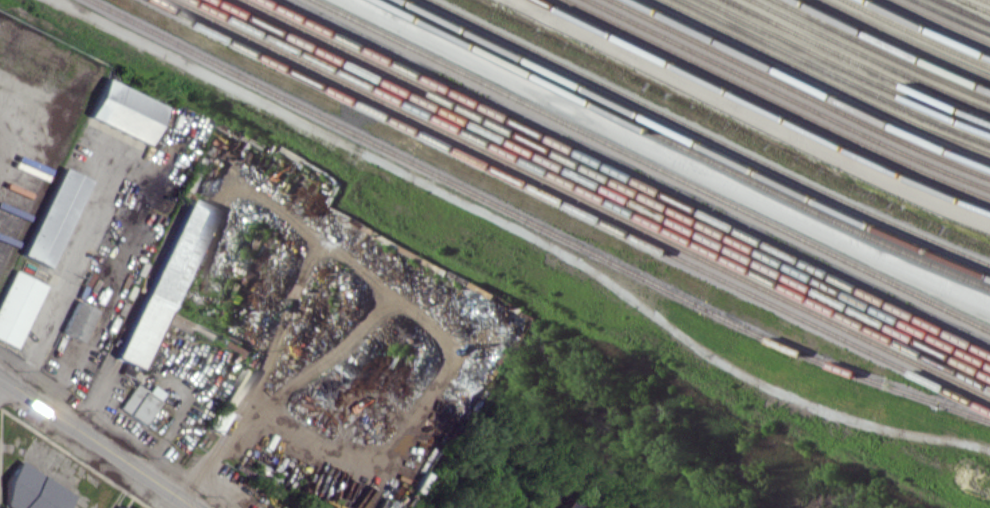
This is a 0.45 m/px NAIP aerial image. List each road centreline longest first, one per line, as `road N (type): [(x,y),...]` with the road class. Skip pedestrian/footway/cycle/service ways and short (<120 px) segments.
road 1 (tertiary): [(0,377),(193,507)]

